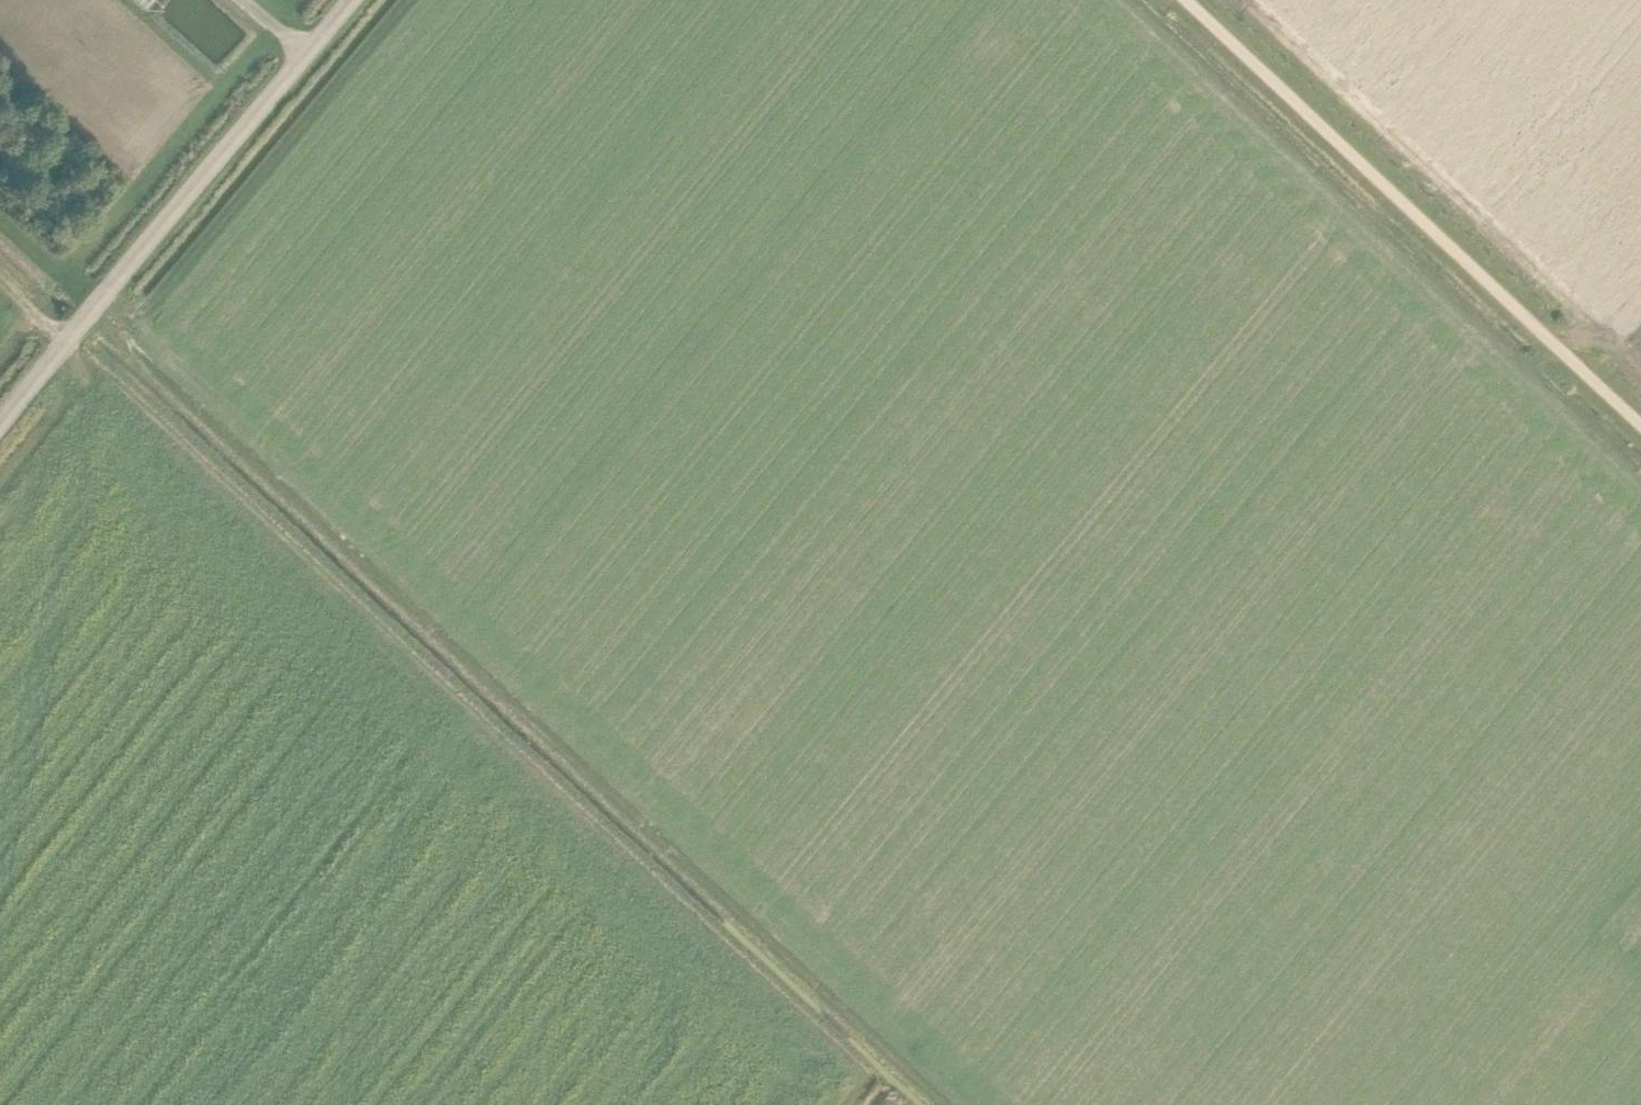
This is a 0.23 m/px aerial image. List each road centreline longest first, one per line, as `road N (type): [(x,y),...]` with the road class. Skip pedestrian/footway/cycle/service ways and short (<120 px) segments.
road 1 (unclassified): [(0,417),(345,0)]

